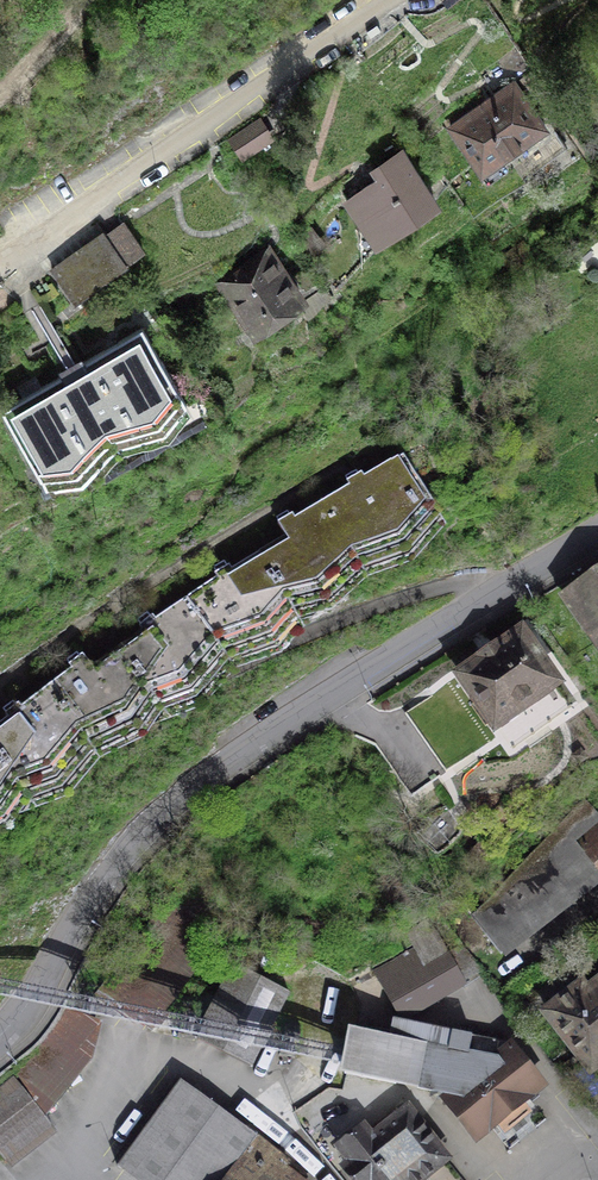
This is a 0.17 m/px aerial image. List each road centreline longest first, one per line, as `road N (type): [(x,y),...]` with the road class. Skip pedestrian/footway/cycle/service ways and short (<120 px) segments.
road 1 (residential): [(0,1026),(100,873),(149,819),(303,711),(597,533)]
road 2 (residential): [(393,0),(0,254)]

